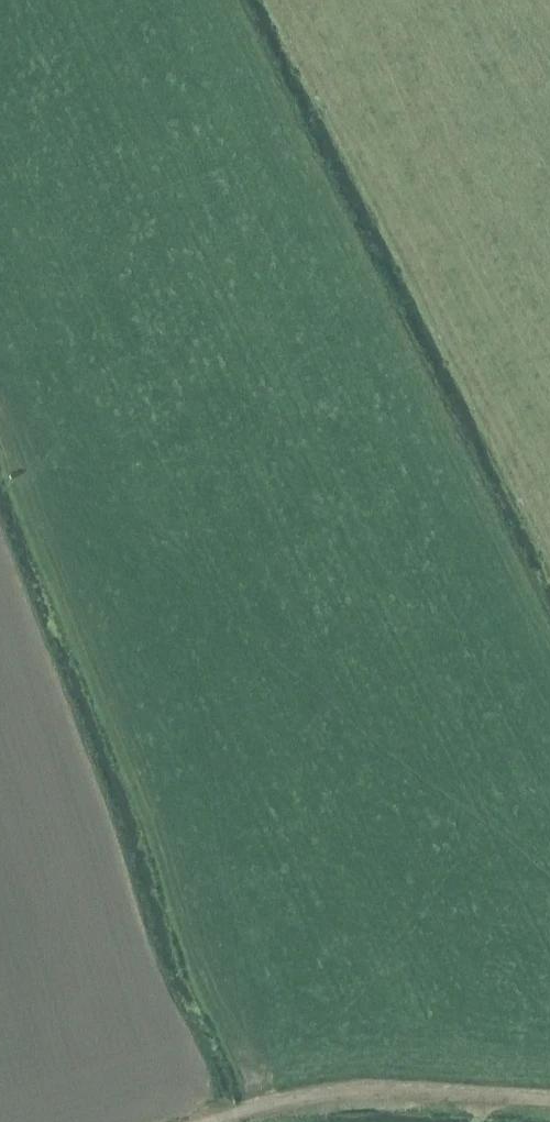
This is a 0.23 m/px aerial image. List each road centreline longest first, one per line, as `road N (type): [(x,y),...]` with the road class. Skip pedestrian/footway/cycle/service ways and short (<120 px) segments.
road 1 (track): [(207,1121),(344,1089),(549,1097)]

